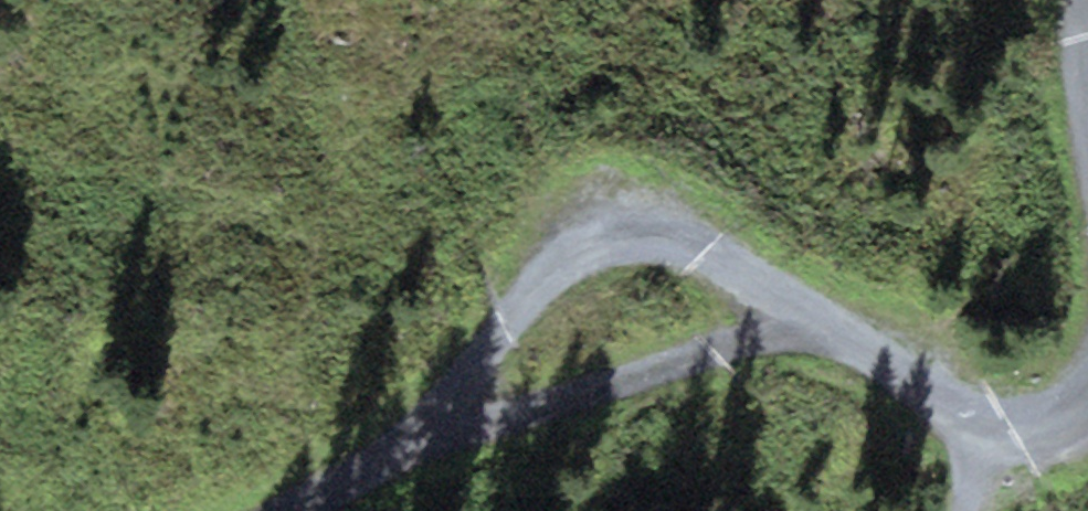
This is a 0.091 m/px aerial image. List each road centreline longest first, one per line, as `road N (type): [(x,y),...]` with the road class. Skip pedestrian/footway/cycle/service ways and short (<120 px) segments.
road 1 (track): [(293,510),(385,455),(461,383),(540,284),(619,242),(703,254),(986,423)]
road 2 (track): [(385,455),(671,364),(823,327)]

